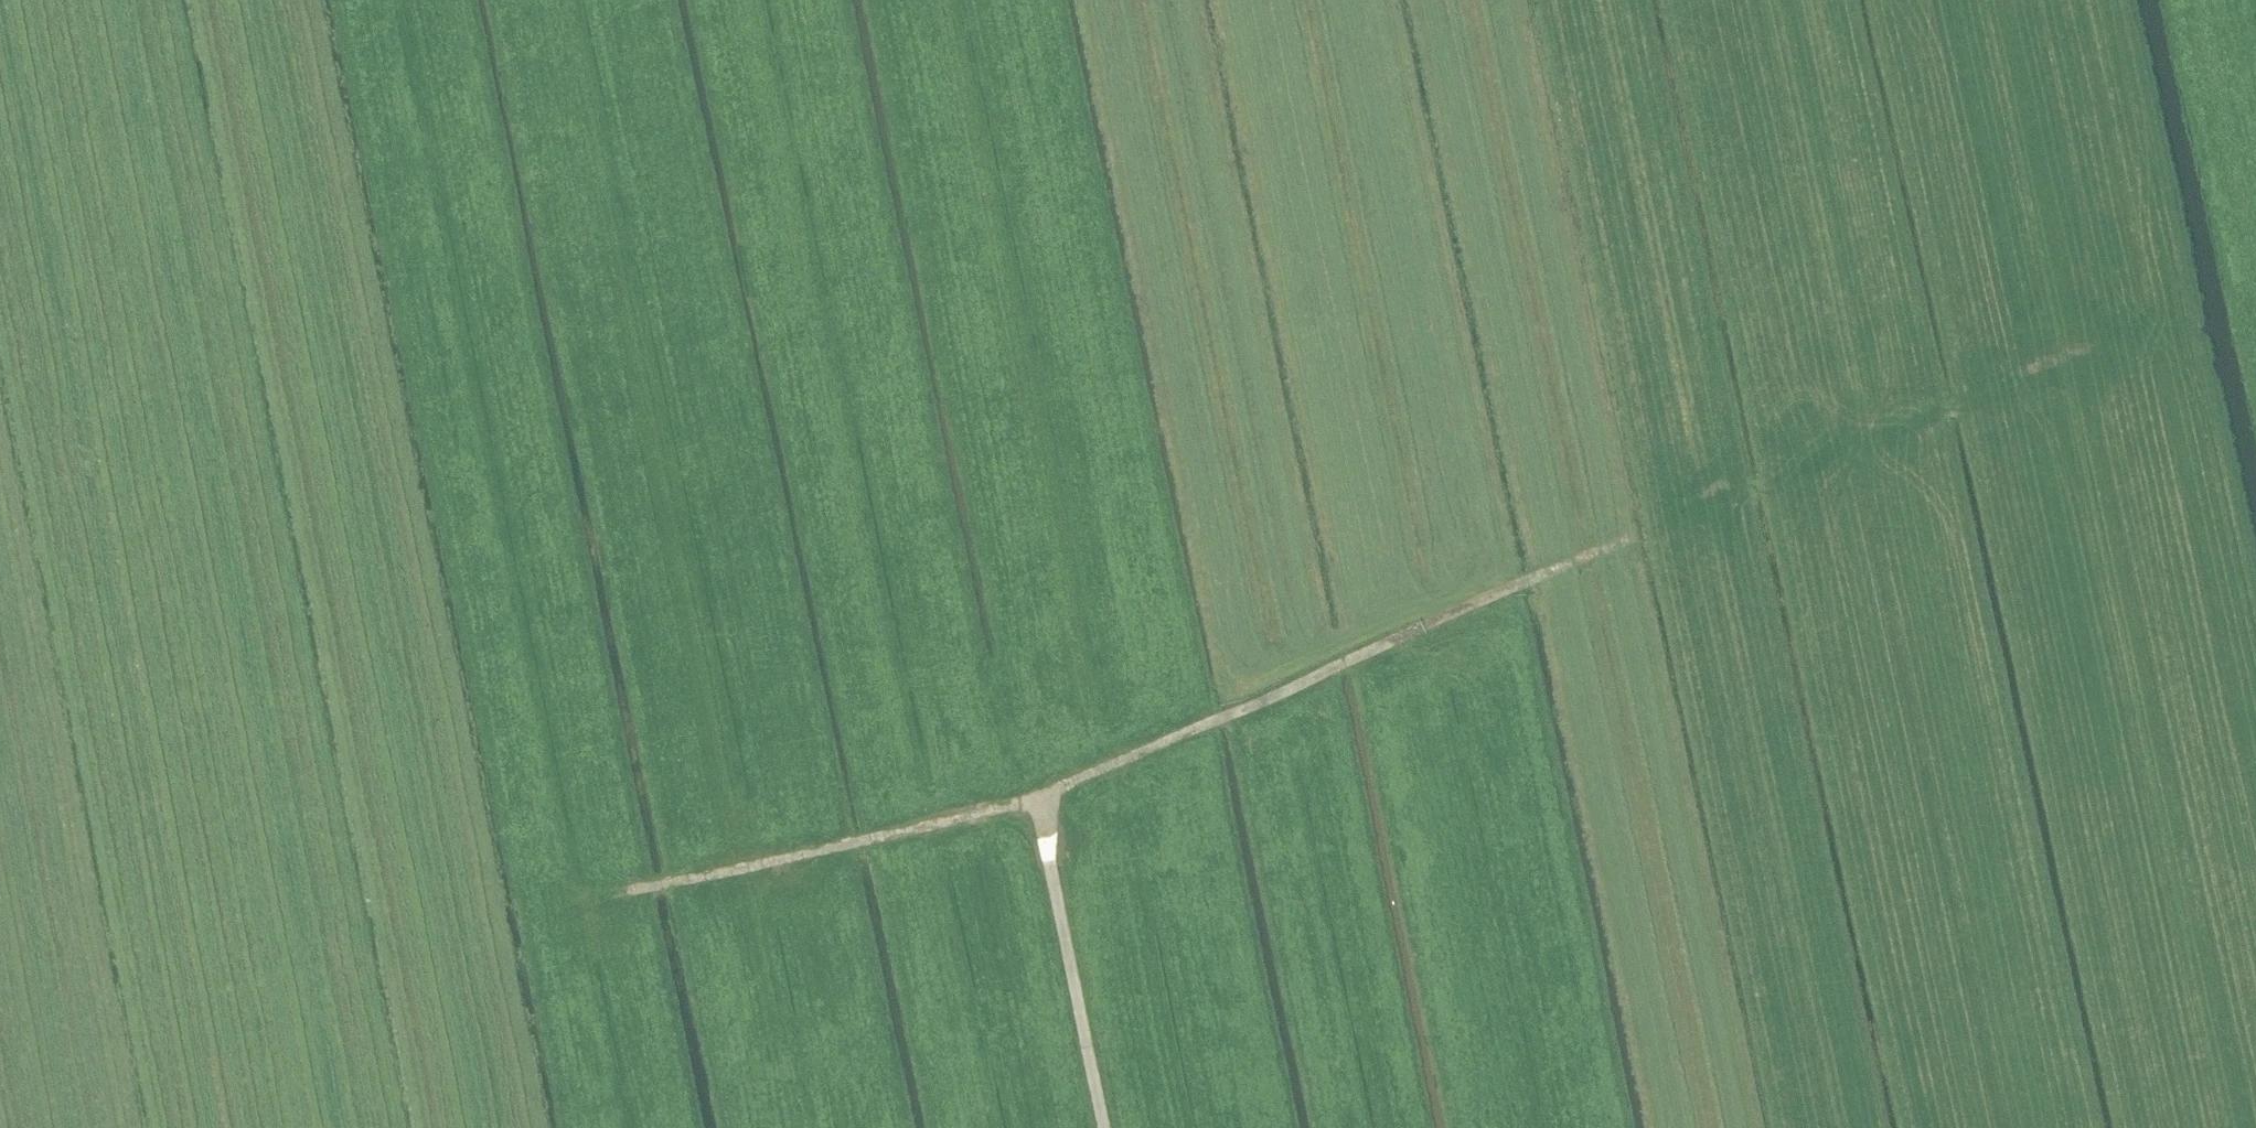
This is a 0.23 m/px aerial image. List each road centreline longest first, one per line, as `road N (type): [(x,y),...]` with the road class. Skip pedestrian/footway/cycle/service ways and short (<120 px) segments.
road 1 (track): [(630,891),(1038,800),(2008,381)]
road 2 (track): [(1105,1127),(1038,800)]

